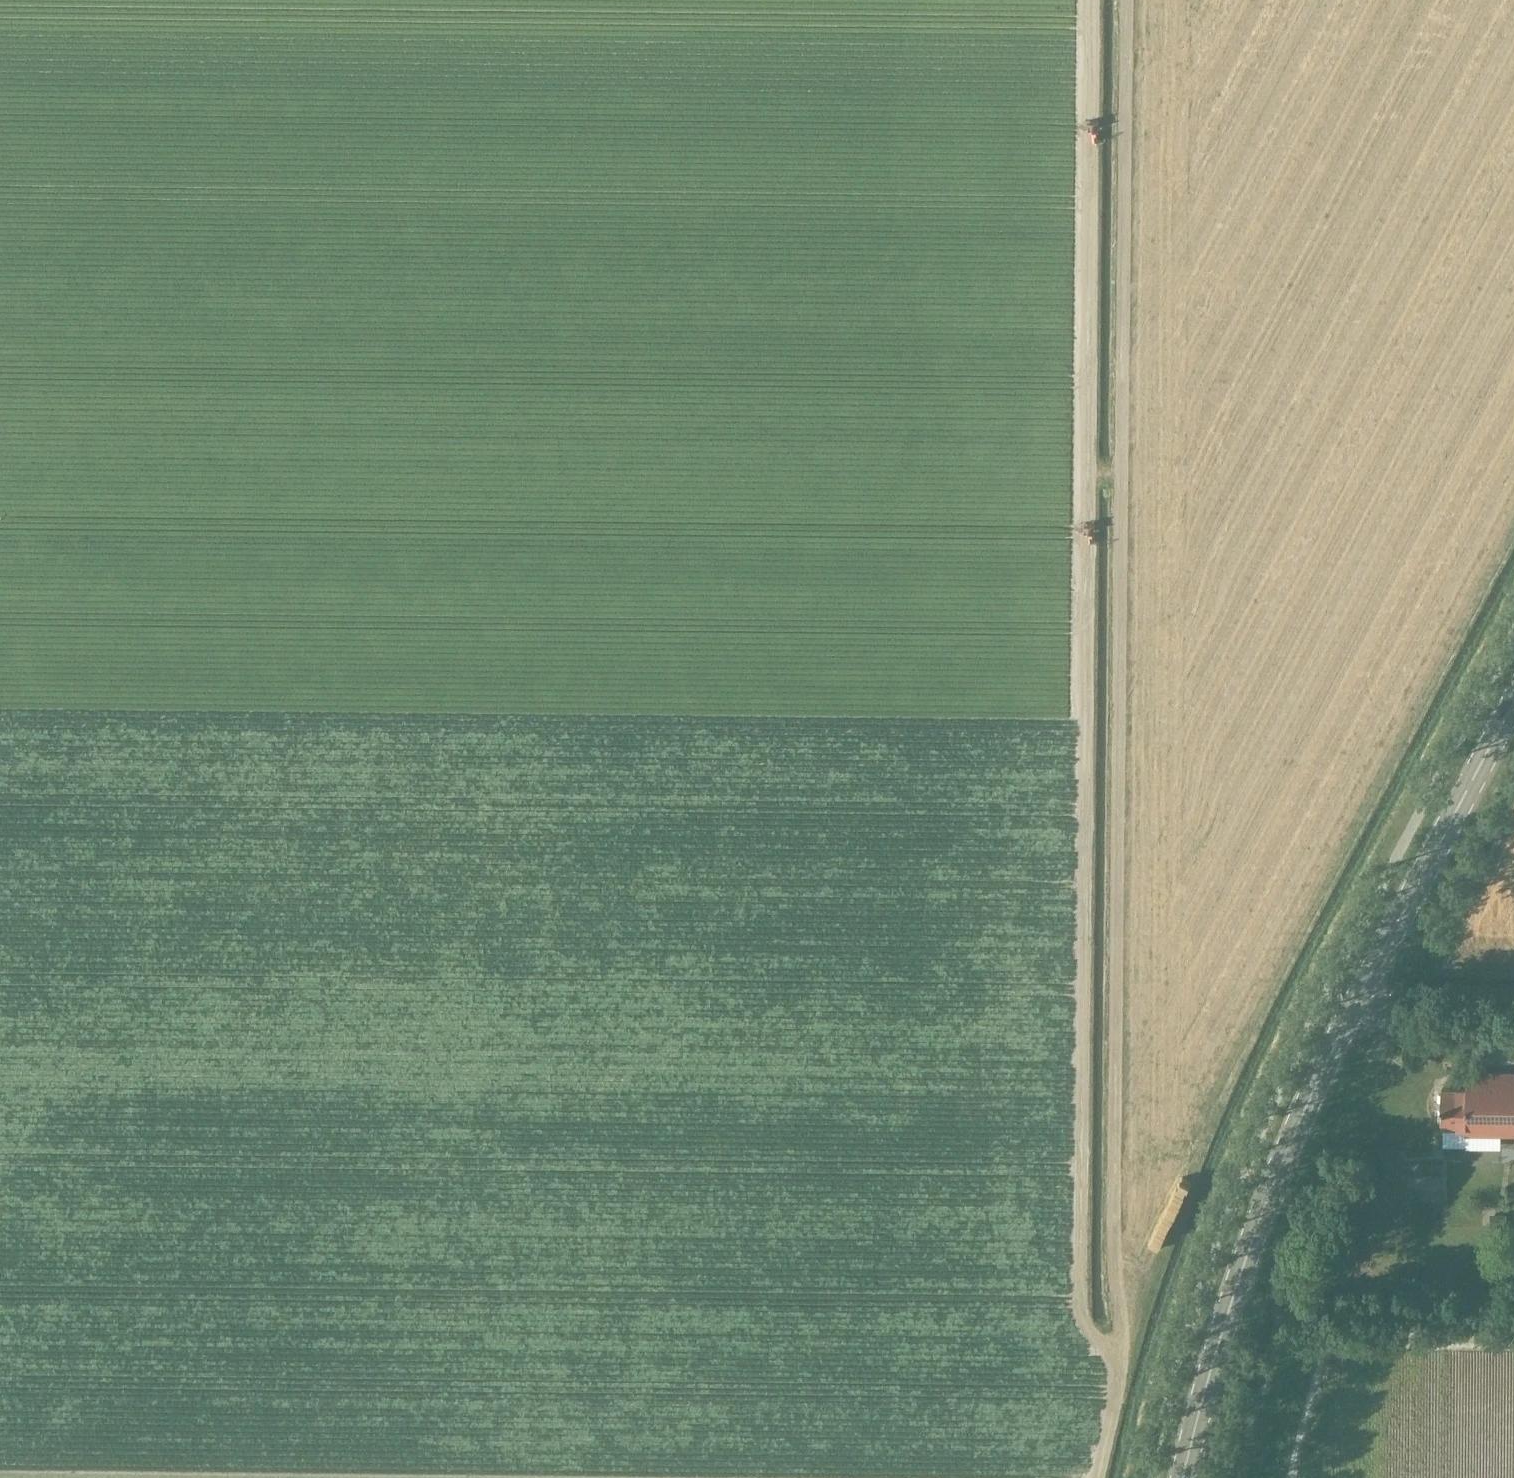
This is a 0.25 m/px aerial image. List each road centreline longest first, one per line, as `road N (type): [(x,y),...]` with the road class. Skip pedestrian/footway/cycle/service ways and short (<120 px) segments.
road 1 (track): [(1093,0),(1085,1313),(1096,1339),(1117,1347),(1093,1477)]
road 2 (secondary): [(1183,1477),(1228,1313),(1294,1134),(1513,701)]

